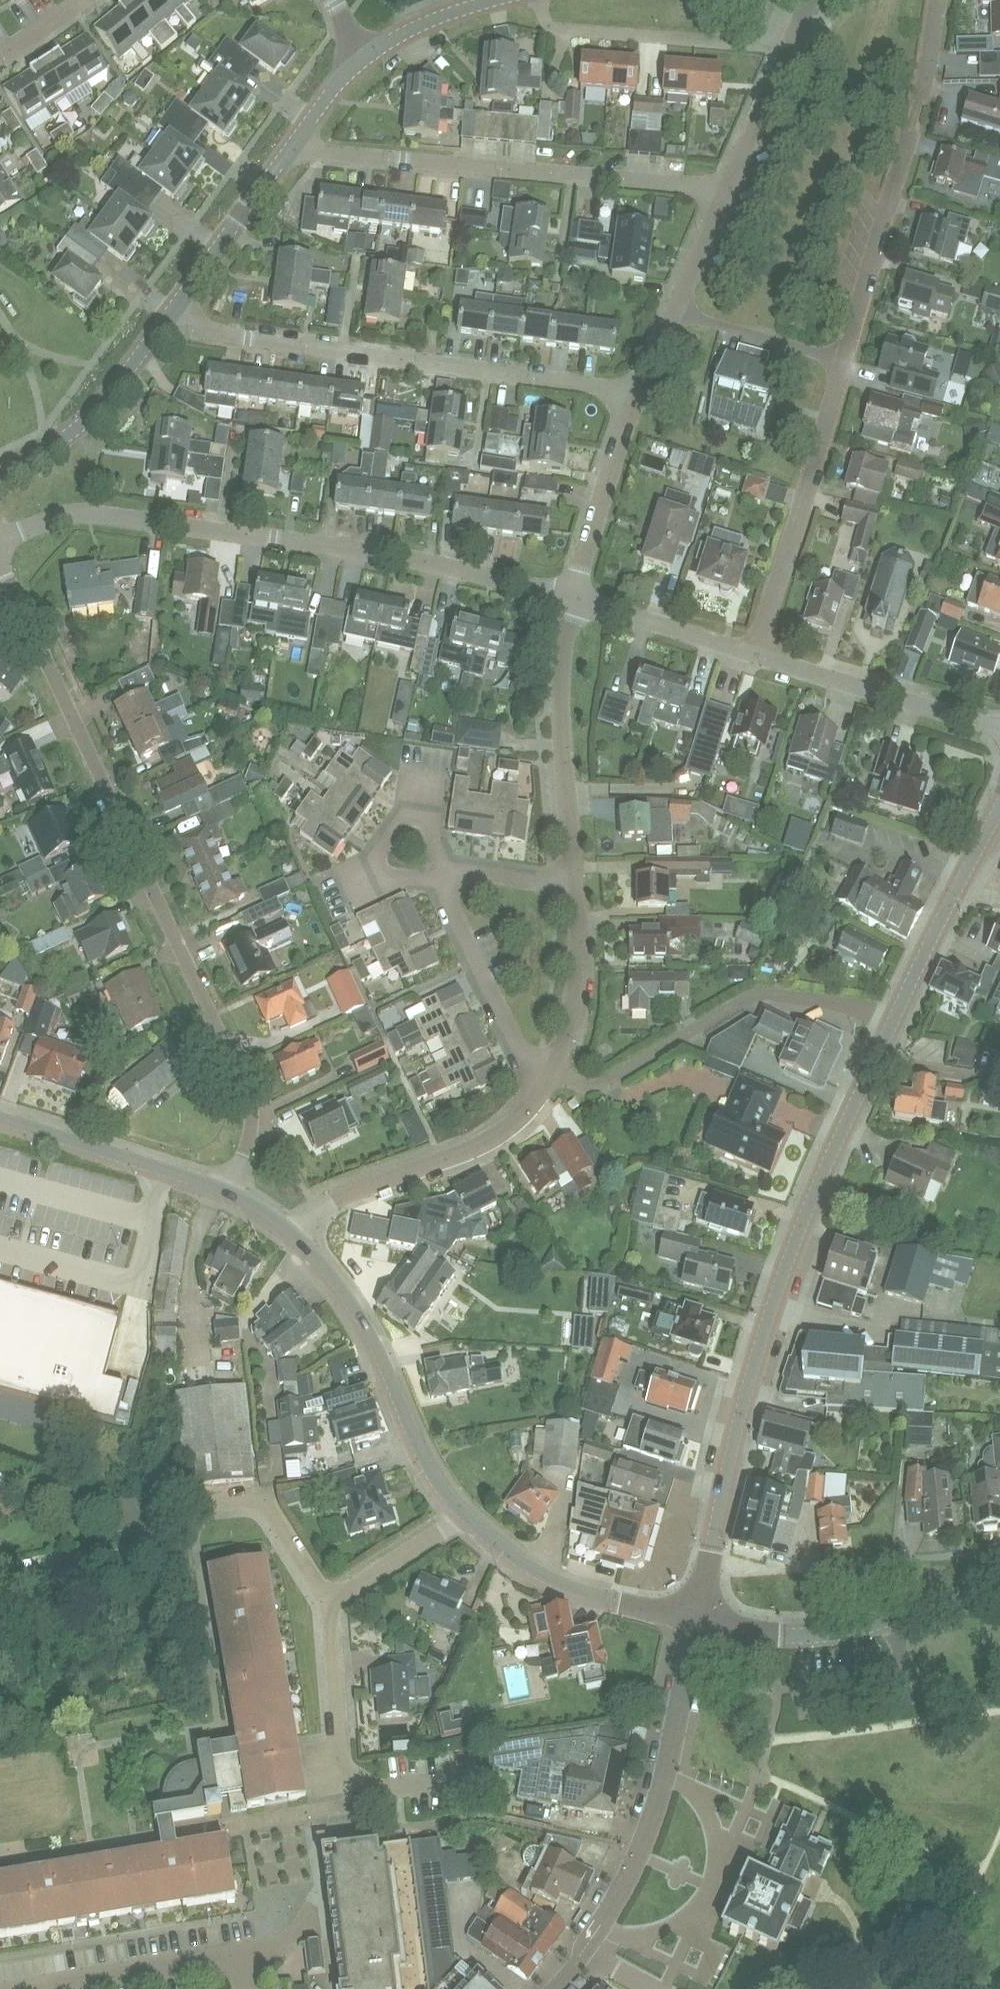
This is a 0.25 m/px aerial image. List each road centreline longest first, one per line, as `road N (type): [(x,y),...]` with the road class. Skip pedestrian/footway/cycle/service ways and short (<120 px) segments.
road 1 (residential): [(0,562),(249,1098),(249,1137),(227,1190)]
road 2 (tertiary): [(697,1618),(768,1321),(875,1059)]
road 3 (residential): [(573,594),(401,555),(86,512),(0,539)]
road 4 (residential): [(639,392),(164,324)]
road 5 (residential): [(727,188),(289,150)]
road 6 (residential): [(330,1603),(262,1498),(183,1505),(159,1519),(129,1557),(24,1575)]
road 7 (residential): [(552,1071),(600,1084),(757,992),(895,1017)]
road 8 (residential): [(845,359),(916,110),(937,0)]
road 9 (tertiary): [(582,1954),(648,1830),(697,1618)]
road 10 (tertiary): [(466,1515),(423,1456),(357,1310),(294,1233)]
road 11 (residential): [(219,1827),(344,1807),(330,1603)]
road 12 (tertiary): [(697,1618),(771,1634),(833,1633),(999,1579)]
road 13 (residential): [(294,1233),(340,1197),(500,1132),(552,1071)]
road 14 (residential): [(756,652),(845,359)]
road 15 (residential): [(575,888),(561,715),(573,594)]
road 16 (tertiary): [(697,1618),(551,1579),(466,1515)]
road 17 (residential): [(999,729),(756,652)]
road 18 (tertiary): [(227,1190),(0,1116)]
road 19 (tertiary): [(895,1017),(999,806)]
road 20 (residential): [(753,43),(553,27),(540,0)]
road 21 (residential): [(552,1071),(524,1058),(444,876)]
road 22 (residential): [(0,470),(80,424),(164,324)]
road 23 (residential): [(164,324),(289,150)]
road 24 (residential): [(573,594),(639,392)]
road 25 (residential): [(727,188),(810,0)]
road 26 (residential): [(444,876),(429,817),(402,815),(374,855),(388,881),(423,878)]
road 27 (residential): [(756,652),(573,594)]
road 28 (residential): [(552,1071),(575,991),(575,888)]
road 29 (residential): [(845,359),(674,312)]
road 30 (residential): [(330,1603),(466,1515)]
road 31 (residential): [(366,58),(421,24),(490,0)]
road 32 (residential): [(674,312),(727,188)]
road 33 (residential): [(575,888),(444,876)]
road 34 (residential): [(875,1059),(999,1079)]
road 35 (residential): [(289,150),(366,58)]

